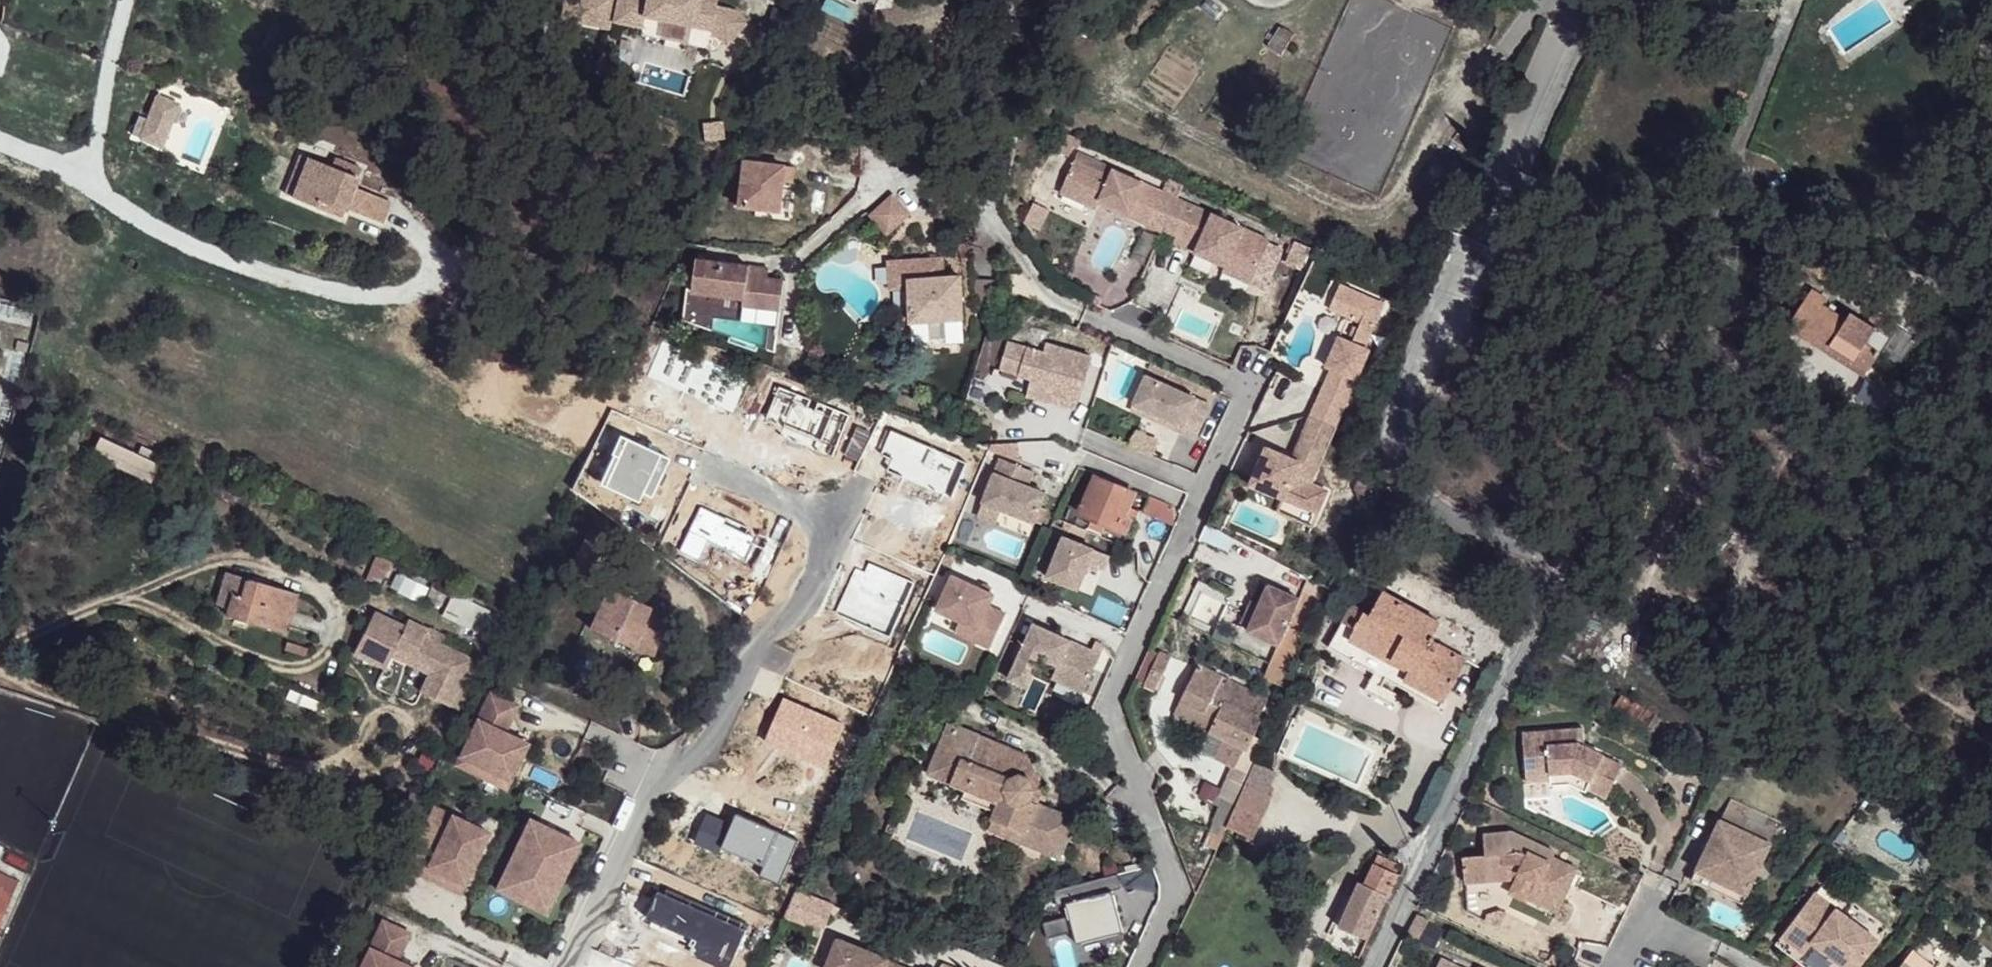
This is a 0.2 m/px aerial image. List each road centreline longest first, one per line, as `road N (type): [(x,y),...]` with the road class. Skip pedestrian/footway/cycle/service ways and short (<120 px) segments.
road 1 (unclassified): [(1548,568),(1405,483),(1395,438),(1580,0)]
road 2 (unclassified): [(1548,568),(1787,2)]
road 3 (unclassified): [(1143,966),(1178,887),(1105,711),(1203,490)]
road 4 (unclassified): [(1376,966),(1548,568)]
road 5 (residential): [(659,763),(561,966)]
road 6 (unclassified): [(1249,390),(1097,316)]
road 7 (unclassified): [(1203,490),(1087,441)]

